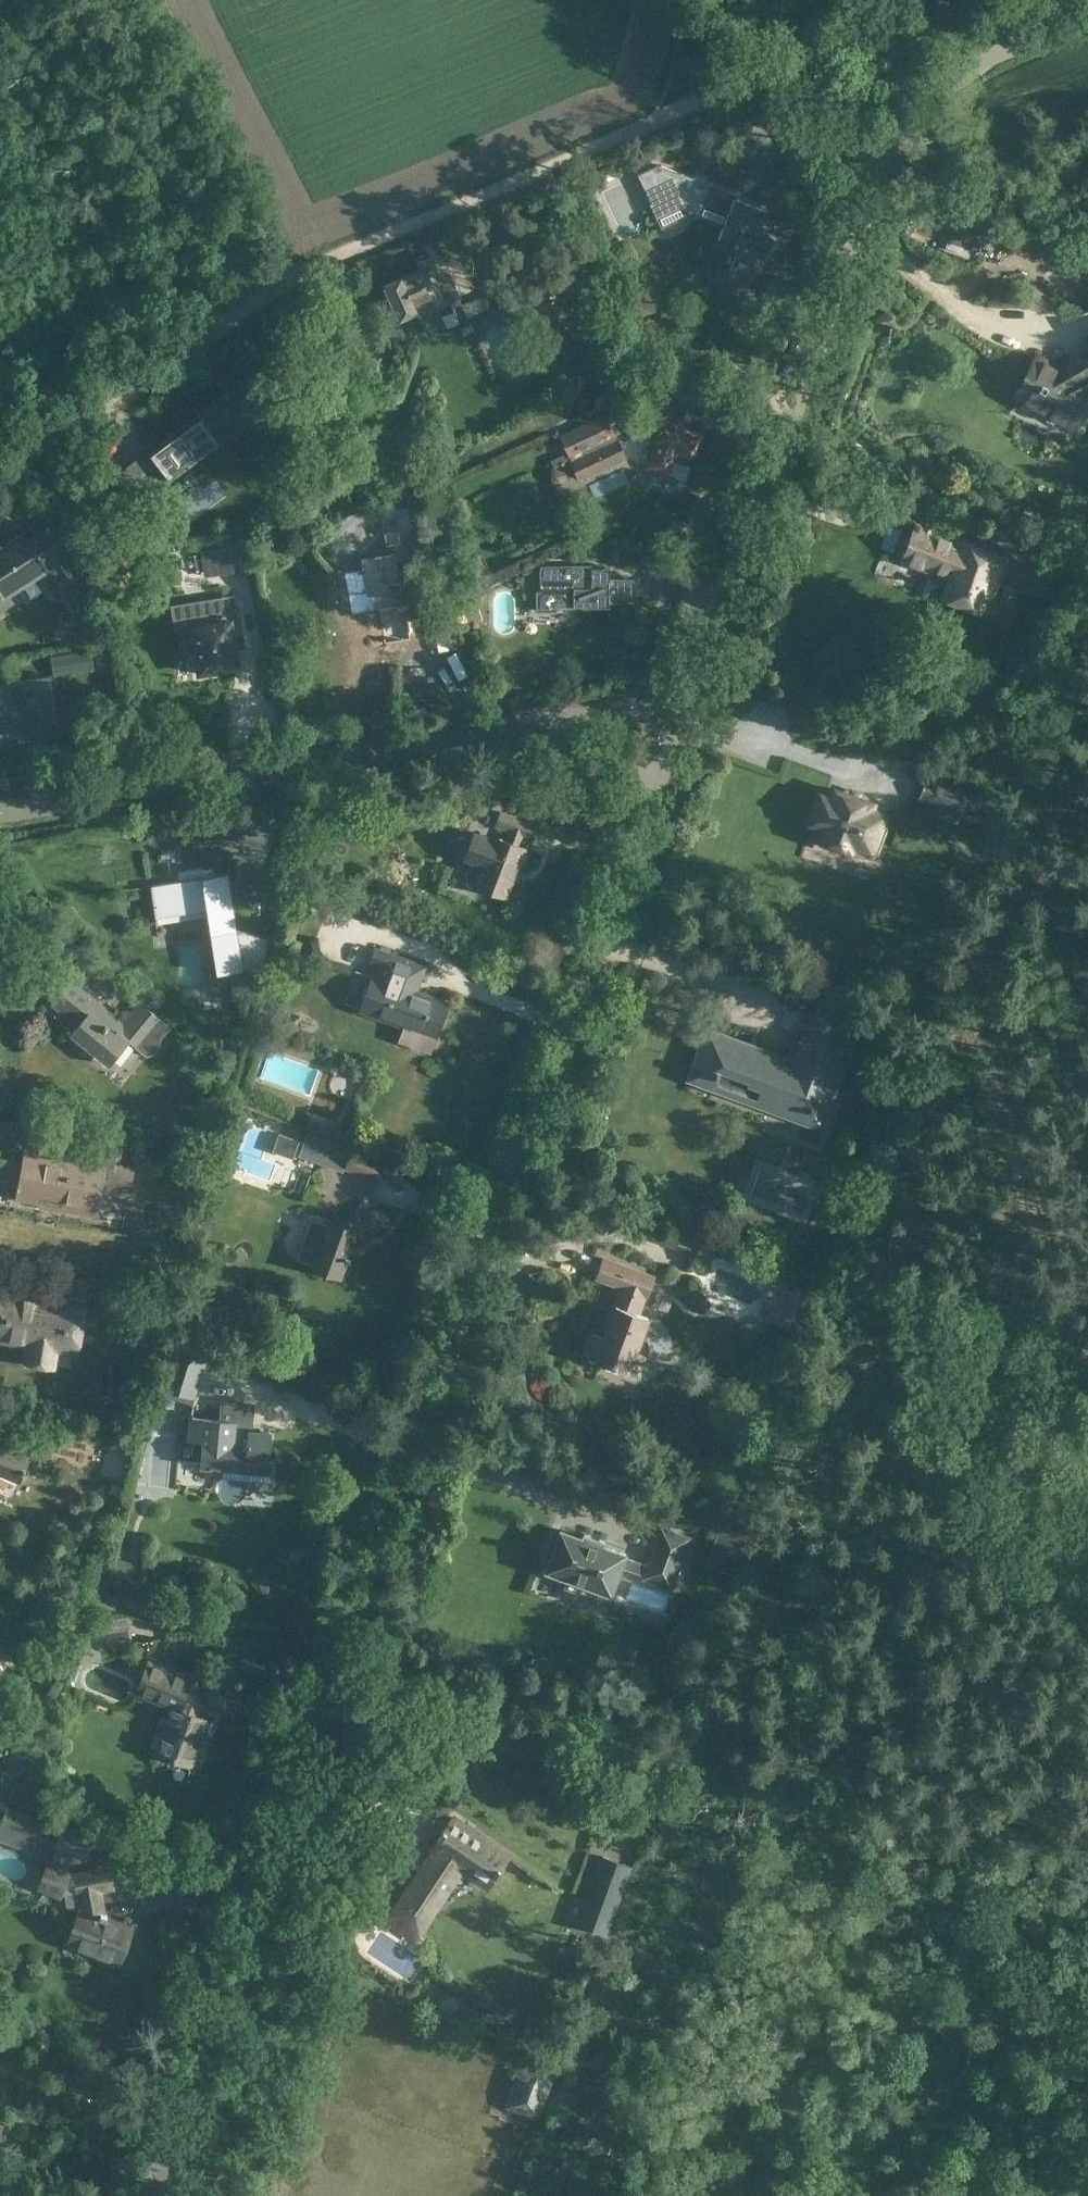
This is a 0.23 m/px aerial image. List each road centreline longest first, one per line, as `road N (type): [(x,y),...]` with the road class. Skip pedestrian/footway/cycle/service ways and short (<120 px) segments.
road 1 (residential): [(145,2195),(623,898),(683,703)]
road 2 (track): [(329,1683),(762,1829),(784,1829),(861,1740),(933,1605),(1019,1290)]
road 3 (track): [(959,52),(925,46),(806,68),(650,127),(314,275),(161,377),(0,469)]
road 4 (residential): [(0,808),(664,698),(683,703)]
road 5 (residential): [(683,703),(882,172)]
road 6 (track): [(1019,1290),(1012,997),(1053,929),(1087,892)]
road 7 (track): [(672,2195),(721,2119),(779,2087),(889,2044),(942,2058)]
road 8 (track): [(779,2087),(814,2043),(881,1995),(889,2044)]
road 9 (track): [(763,0),(865,151)]
road 10 (residential): [(882,172),(929,100),(973,62)]
road 11 (unclassified): [(973,62),(1087,21)]

